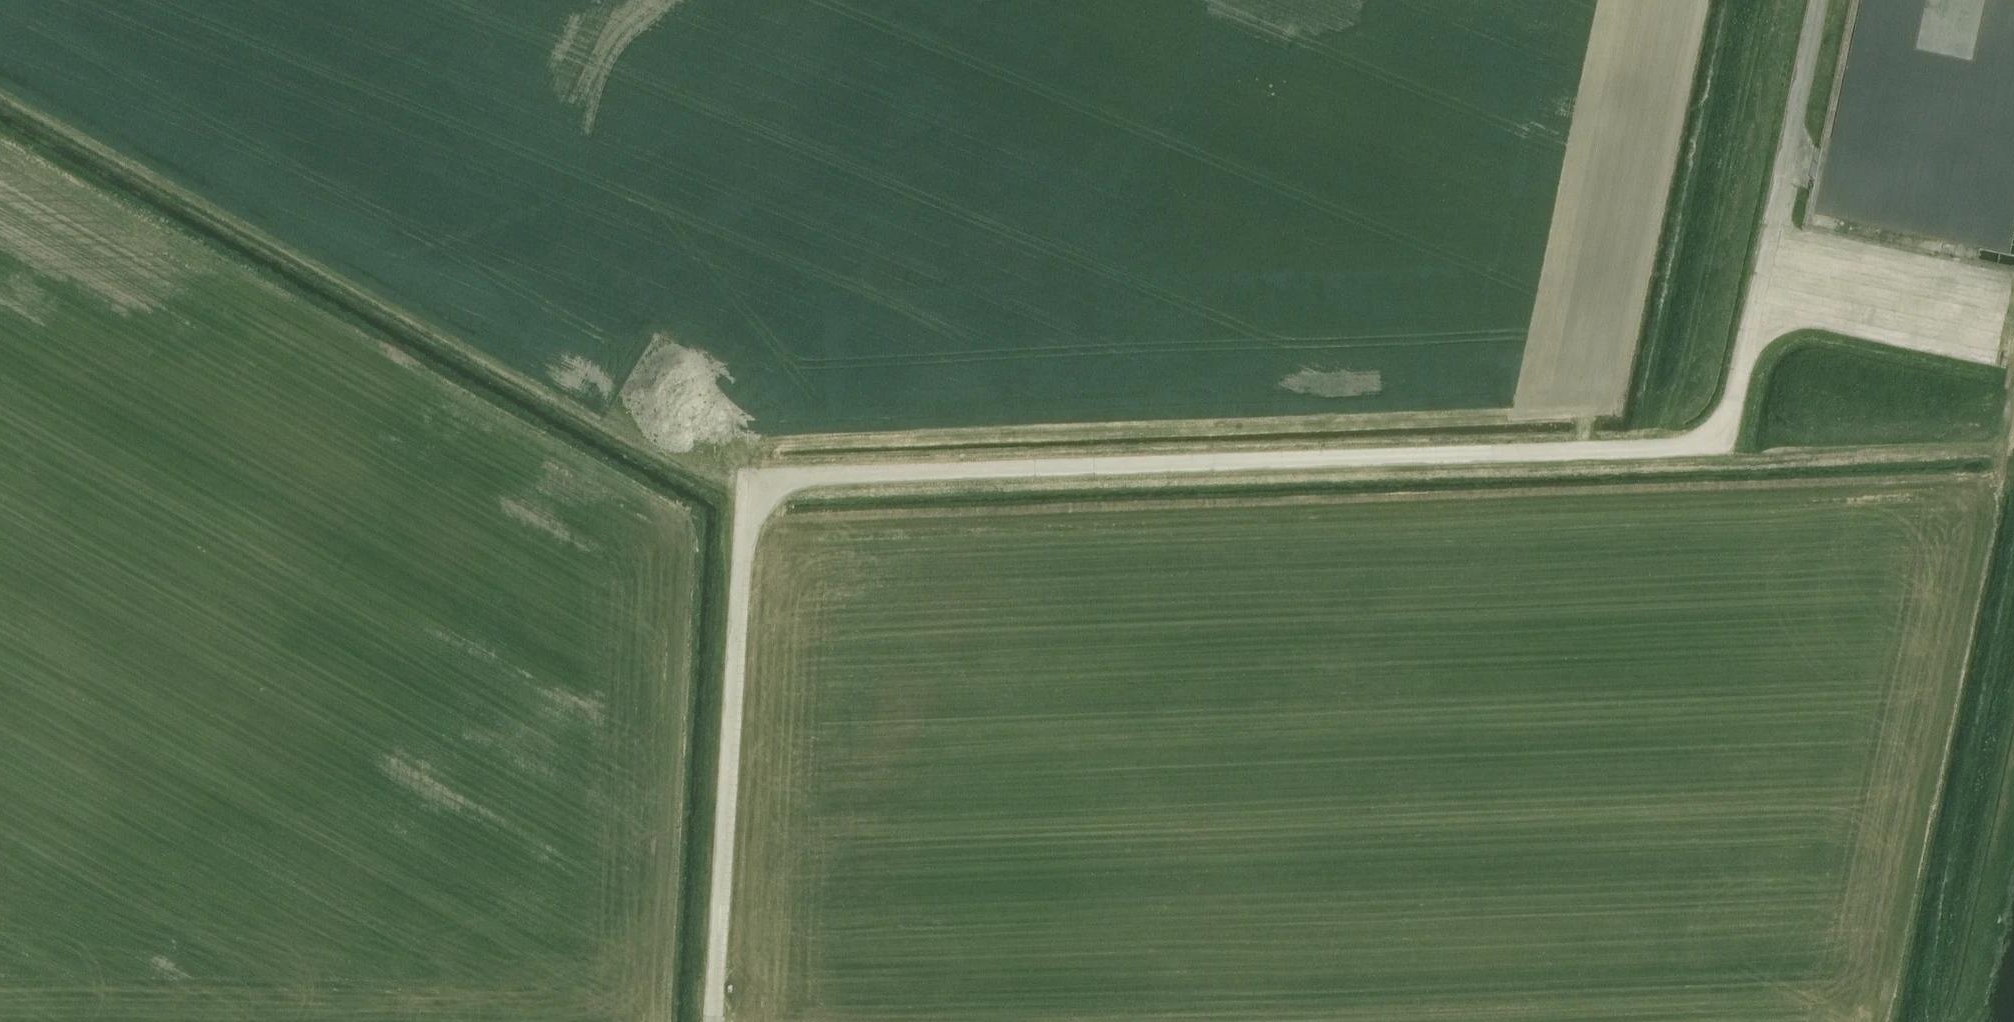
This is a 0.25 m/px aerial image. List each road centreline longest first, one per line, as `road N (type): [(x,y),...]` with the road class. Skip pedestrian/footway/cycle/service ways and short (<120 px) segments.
road 1 (track): [(2013,716),(1944,1021)]

